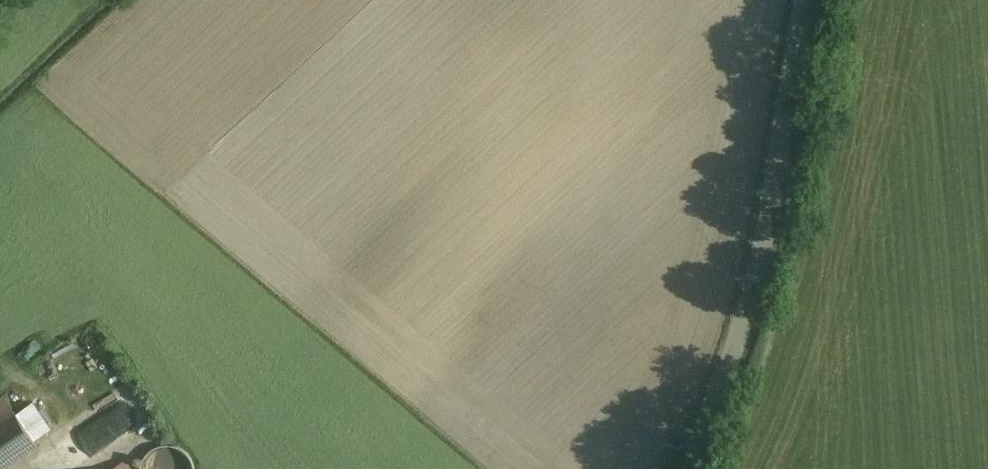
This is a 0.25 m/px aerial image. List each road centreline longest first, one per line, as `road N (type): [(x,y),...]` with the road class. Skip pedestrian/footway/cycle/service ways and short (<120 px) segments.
road 1 (unclassified): [(804,0),(753,299),(684,468)]

